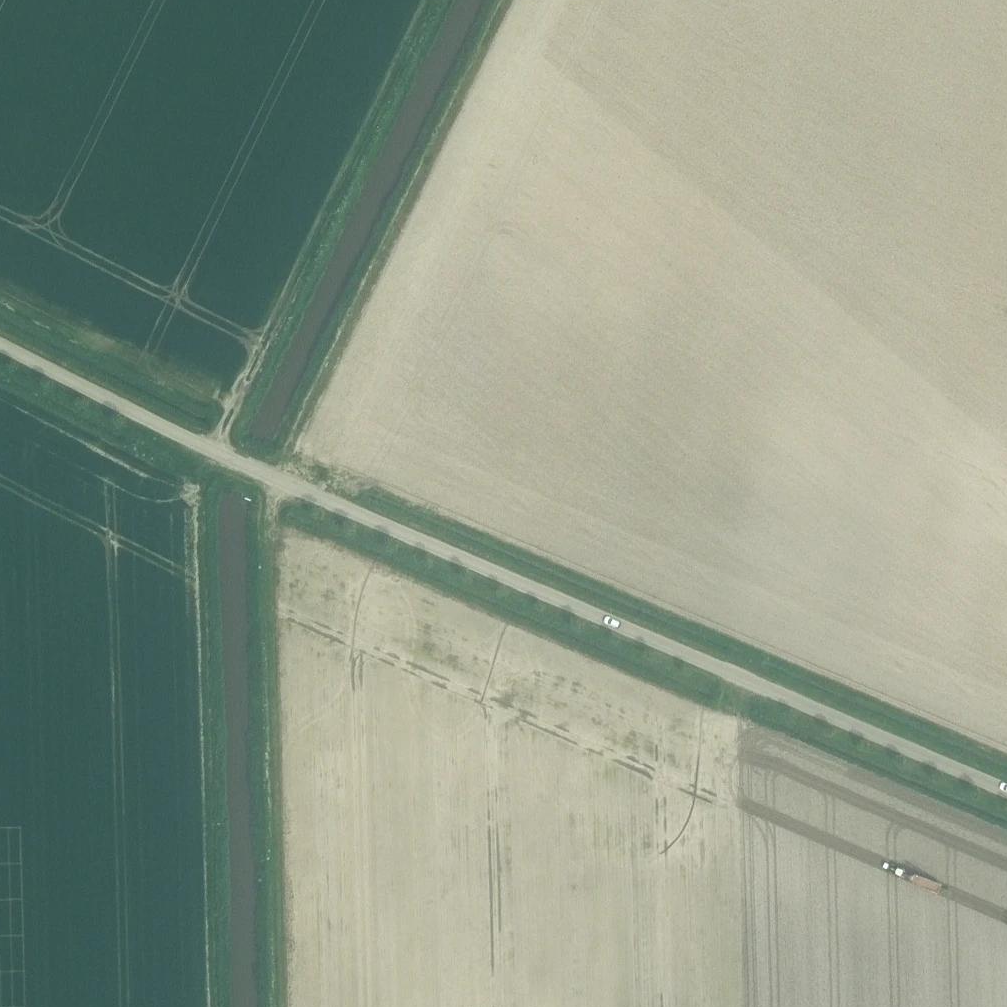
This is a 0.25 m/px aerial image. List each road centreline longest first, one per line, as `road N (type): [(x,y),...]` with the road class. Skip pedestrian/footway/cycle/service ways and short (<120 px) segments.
road 1 (unclassified): [(1006,793),(434,552),(0,345)]

